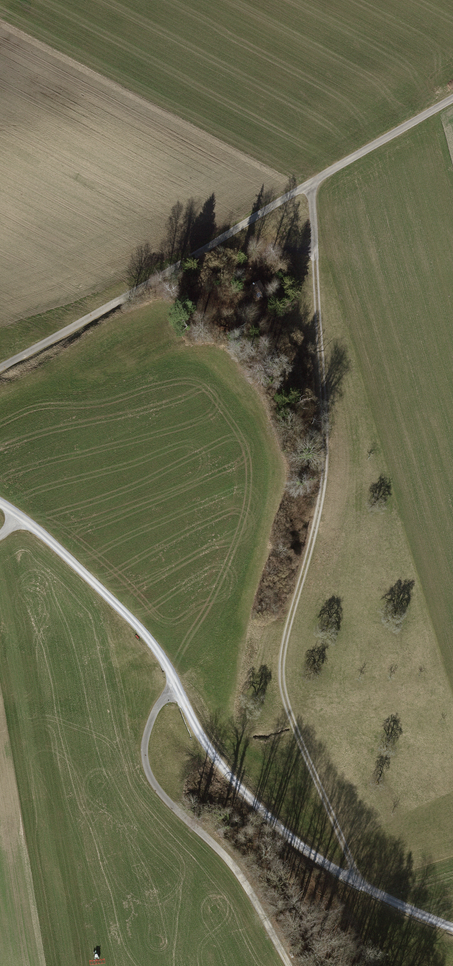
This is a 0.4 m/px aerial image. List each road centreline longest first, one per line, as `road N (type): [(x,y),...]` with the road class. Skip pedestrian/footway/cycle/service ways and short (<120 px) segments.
road 1 (track): [(356,885),(290,720),(279,673),(325,460),(311,184)]
road 2 (track): [(452,931),(356,885),(262,814),(207,747),(152,642),(0,503)]
road 3 (track): [(0,368),(452,99)]
road 4 (track): [(173,687),(146,734),(149,775),(223,851),(294,965)]

